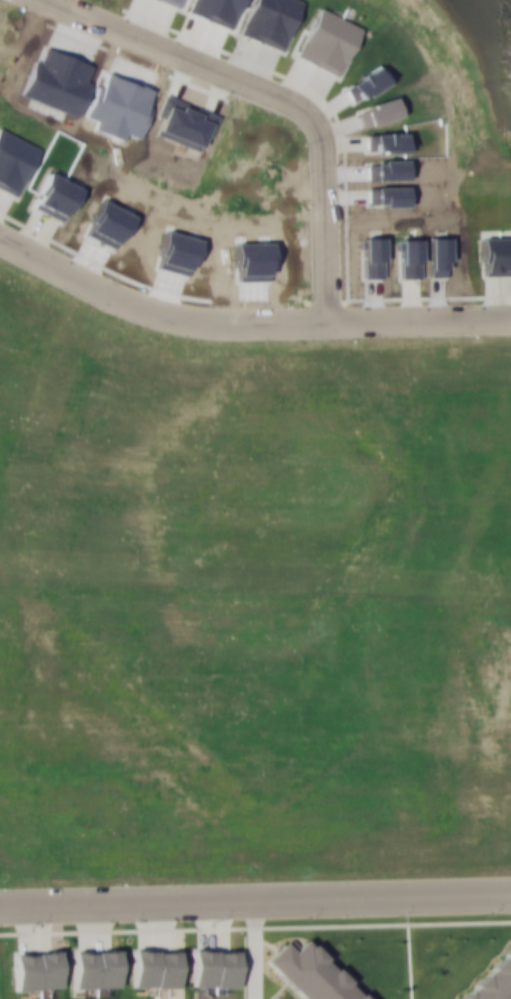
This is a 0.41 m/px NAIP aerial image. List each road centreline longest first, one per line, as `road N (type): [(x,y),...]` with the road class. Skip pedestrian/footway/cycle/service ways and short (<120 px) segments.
road 1 (residential): [(0,236),(139,308),(186,318),(510,317)]
road 2 (residential): [(0,907),(510,895)]
road 3 (residential): [(42,0),(315,117),(325,165),(328,320)]

